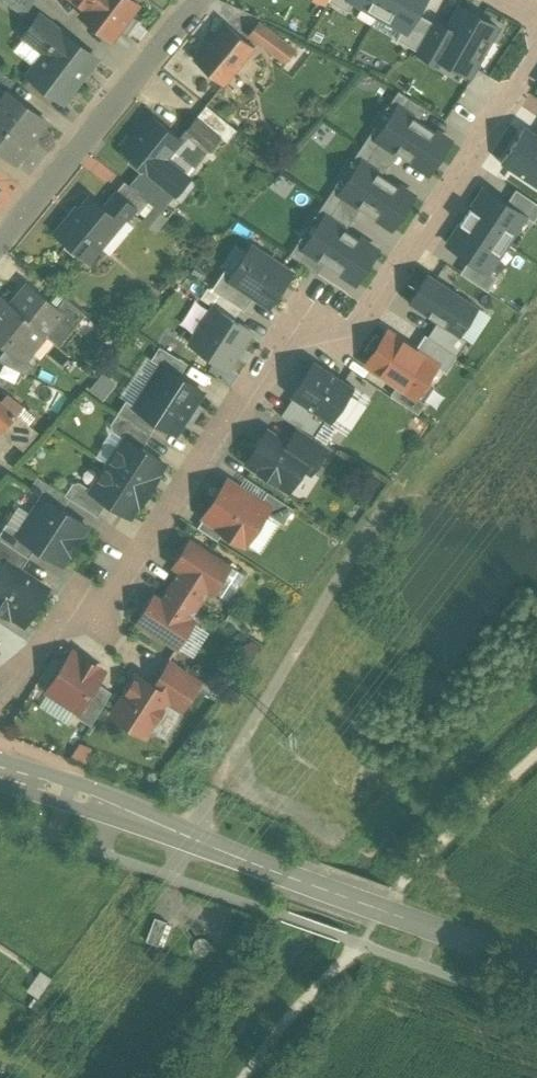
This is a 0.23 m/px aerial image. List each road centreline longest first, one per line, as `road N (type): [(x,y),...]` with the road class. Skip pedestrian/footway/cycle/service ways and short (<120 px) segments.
road 1 (residential): [(352,339),(339,364),(344,392),(392,450),(399,474),(393,497),(317,611),(191,842)]
road 2 (residential): [(0,704),(56,627),(117,582),(295,334),(322,323),(352,339)]
road 3 (secondary): [(536,971),(191,842)]
road 4 (residential): [(352,339),(536,59)]
road 5 (residential): [(200,0),(0,245)]
road 6 (secondary): [(191,842),(0,777)]

